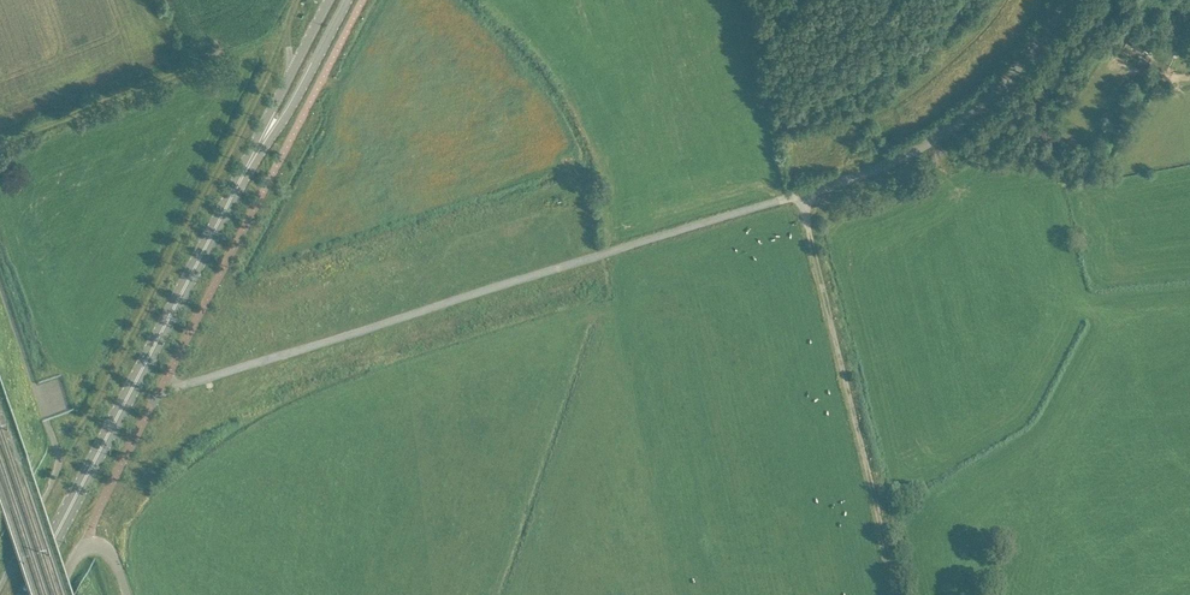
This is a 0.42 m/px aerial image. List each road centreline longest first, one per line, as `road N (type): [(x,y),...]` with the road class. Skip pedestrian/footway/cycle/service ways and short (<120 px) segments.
road 1 (primary): [(24,594),(264,138)]
road 2 (track): [(892,594),(802,195)]
road 3 (unclassified): [(802,195),(886,167),(974,113),(1066,0)]
road 4 (primary): [(264,138),(351,0)]
road 5 (primary): [(329,0),(264,138)]

